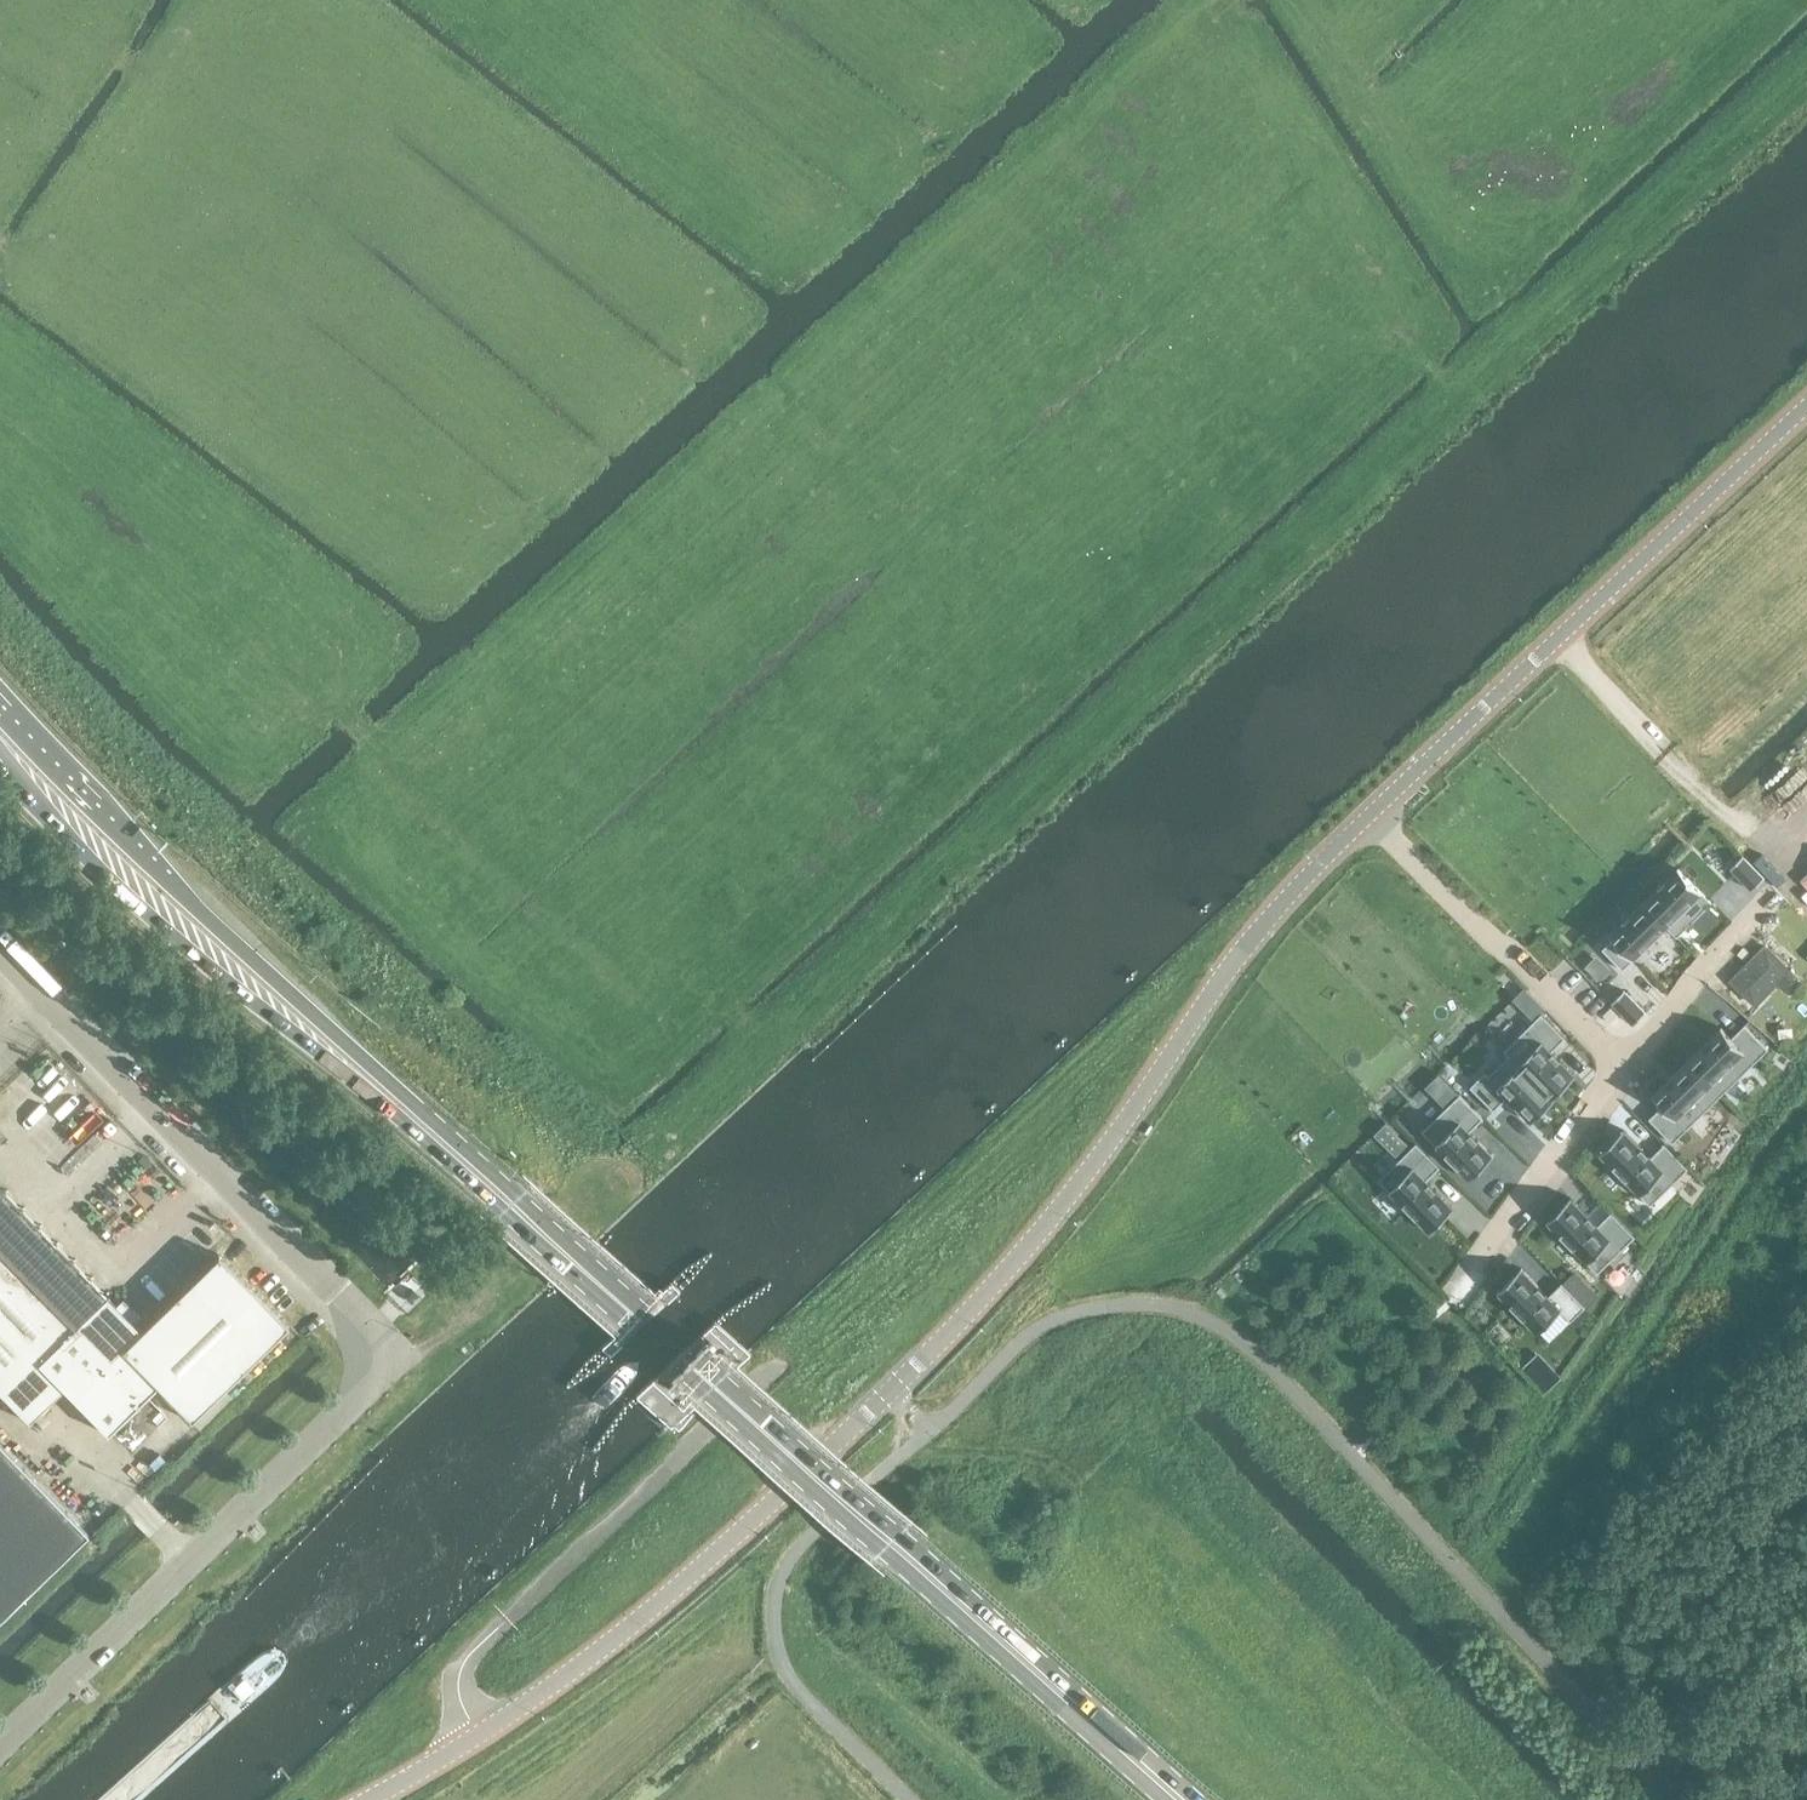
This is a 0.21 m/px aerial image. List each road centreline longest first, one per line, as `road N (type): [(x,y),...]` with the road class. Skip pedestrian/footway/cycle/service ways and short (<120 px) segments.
road 1 (tertiary): [(365,1799),(520,1707),(752,1524),(1050,1224),(1260,928),(1368,816)]
road 2 (unclassified): [(0,950),(373,1330),(380,1373),(0,1742)]
road 3 (primary): [(511,1203),(1180,1799)]
road 4 (primary): [(511,1203),(472,1154),(268,975),(0,712)]
road 5 (primary): [(0,767),(177,941),(511,1203)]
road 6 (tertiary): [(1368,816),(1806,408)]
road 7 (track): [(722,1079),(518,1277),(373,1330)]
road 8 (unclassified): [(1368,816),(1626,1063)]
road 9 (residential): [(1474,1280),(1626,1063)]
road 10 (residential): [(1626,1063),(1776,892)]

